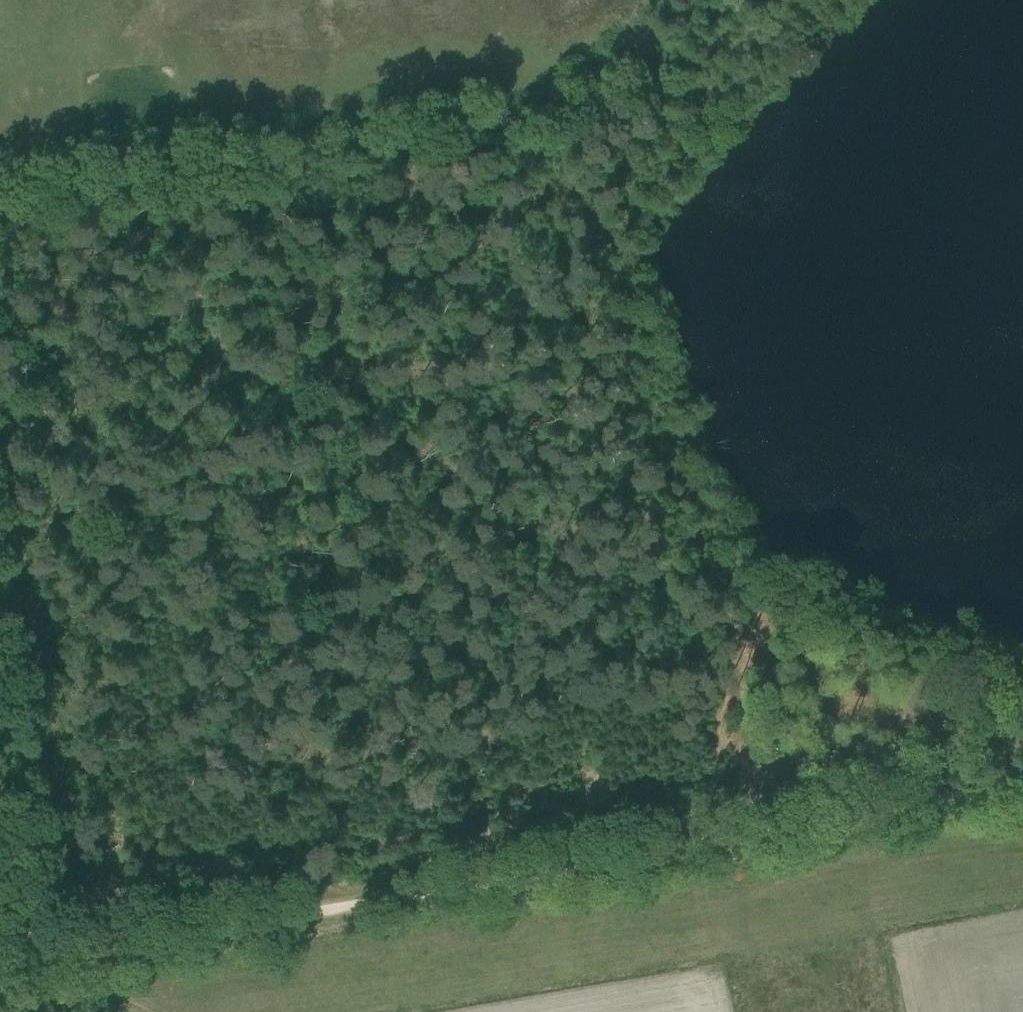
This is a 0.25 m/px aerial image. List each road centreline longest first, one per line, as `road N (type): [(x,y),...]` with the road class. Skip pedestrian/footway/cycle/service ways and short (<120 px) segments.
road 1 (track): [(1022,786),(44,955)]
road 2 (track): [(0,732),(44,955)]

